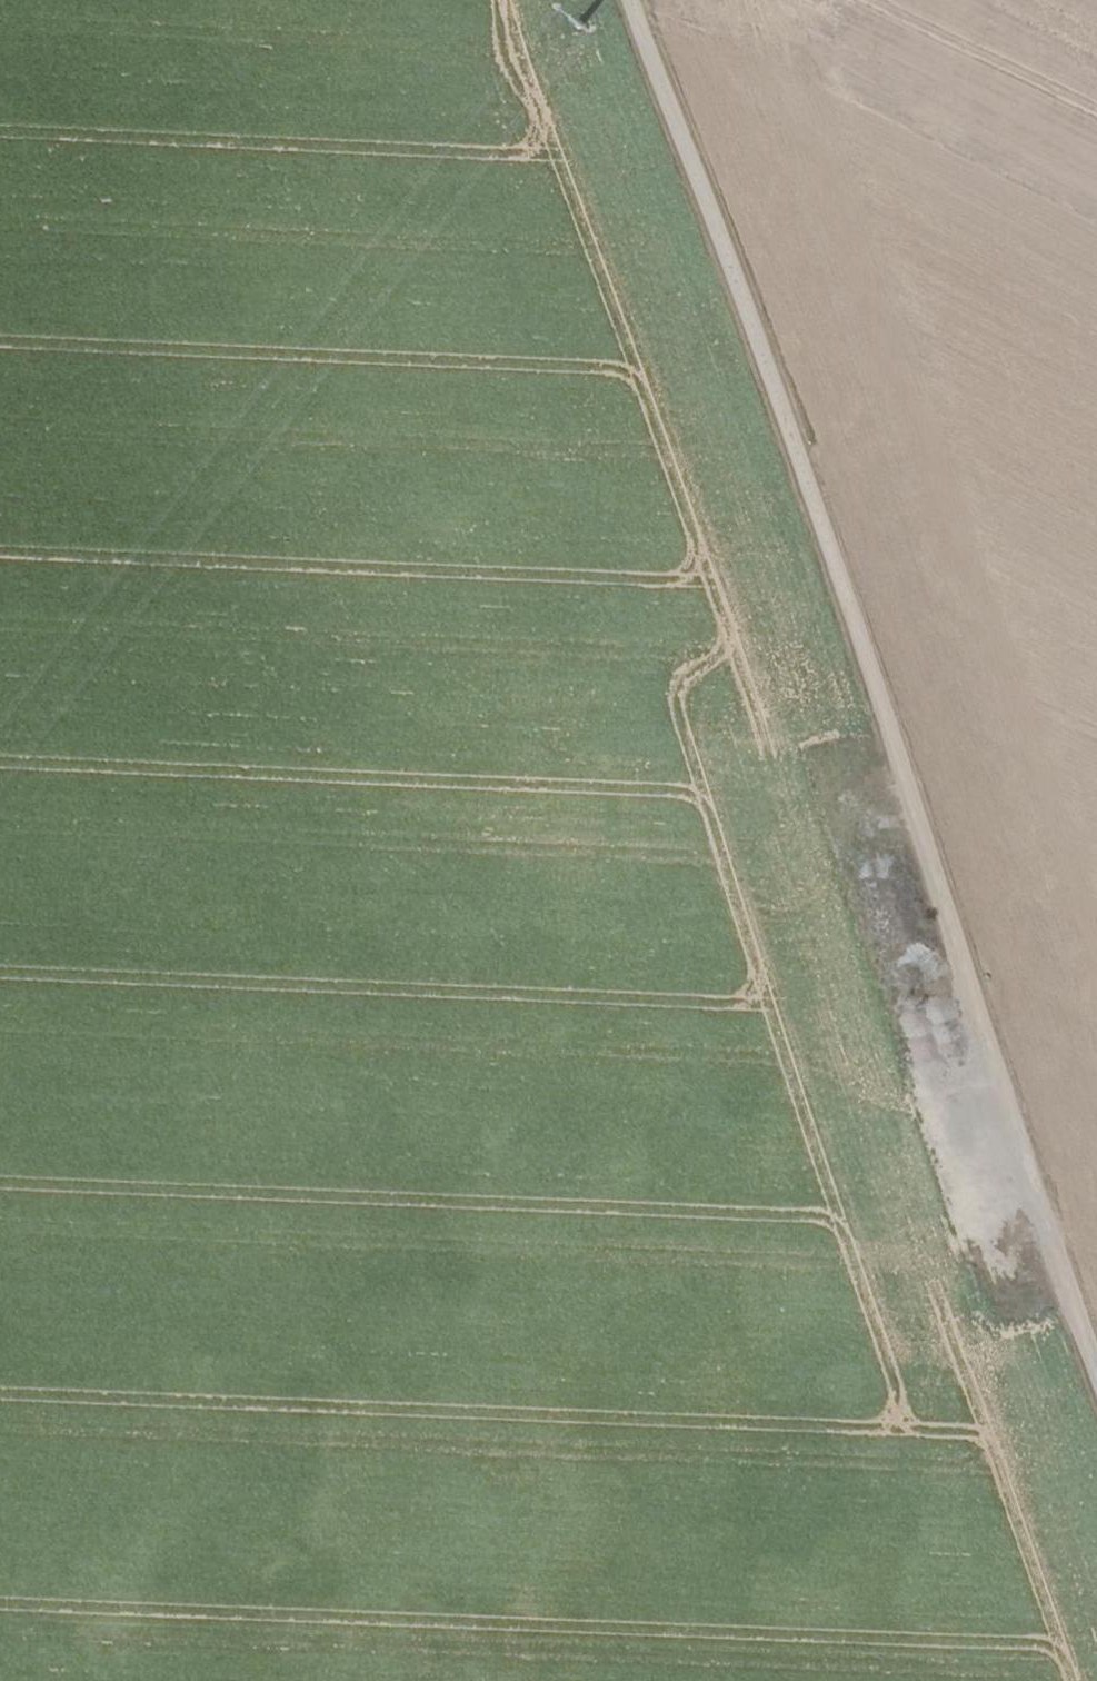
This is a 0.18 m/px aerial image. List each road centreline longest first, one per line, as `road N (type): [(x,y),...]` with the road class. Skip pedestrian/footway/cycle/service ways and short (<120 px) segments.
road 1 (track): [(1096,1372),(827,526),(635,0)]

